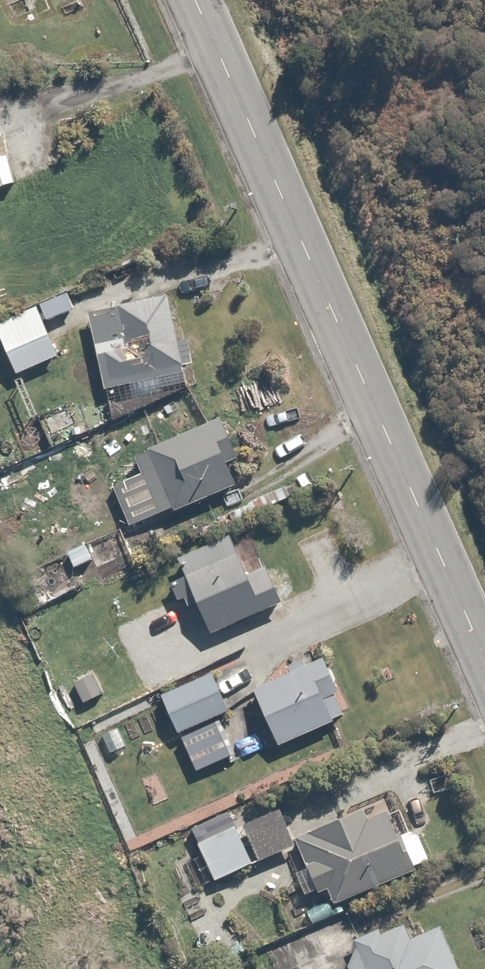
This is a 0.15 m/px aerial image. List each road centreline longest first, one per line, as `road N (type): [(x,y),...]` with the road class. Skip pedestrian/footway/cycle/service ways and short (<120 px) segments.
road 1 (secondary): [(196,0),(484,655)]

